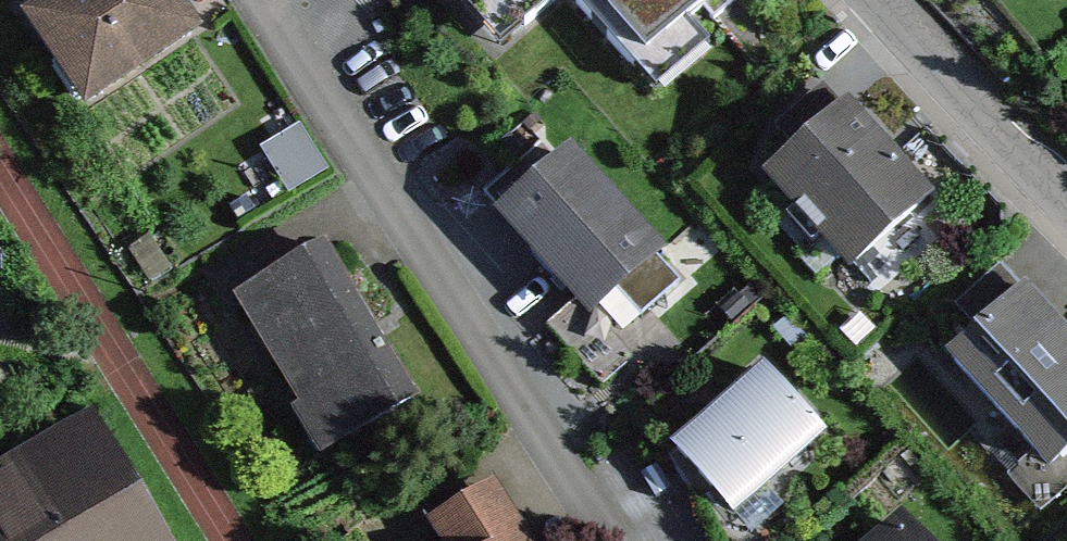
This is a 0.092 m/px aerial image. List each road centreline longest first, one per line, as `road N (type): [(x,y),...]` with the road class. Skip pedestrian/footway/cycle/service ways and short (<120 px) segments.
road 1 (residential): [(614,540),(266,0)]
road 2 (residential): [(1066,211),(879,0)]

